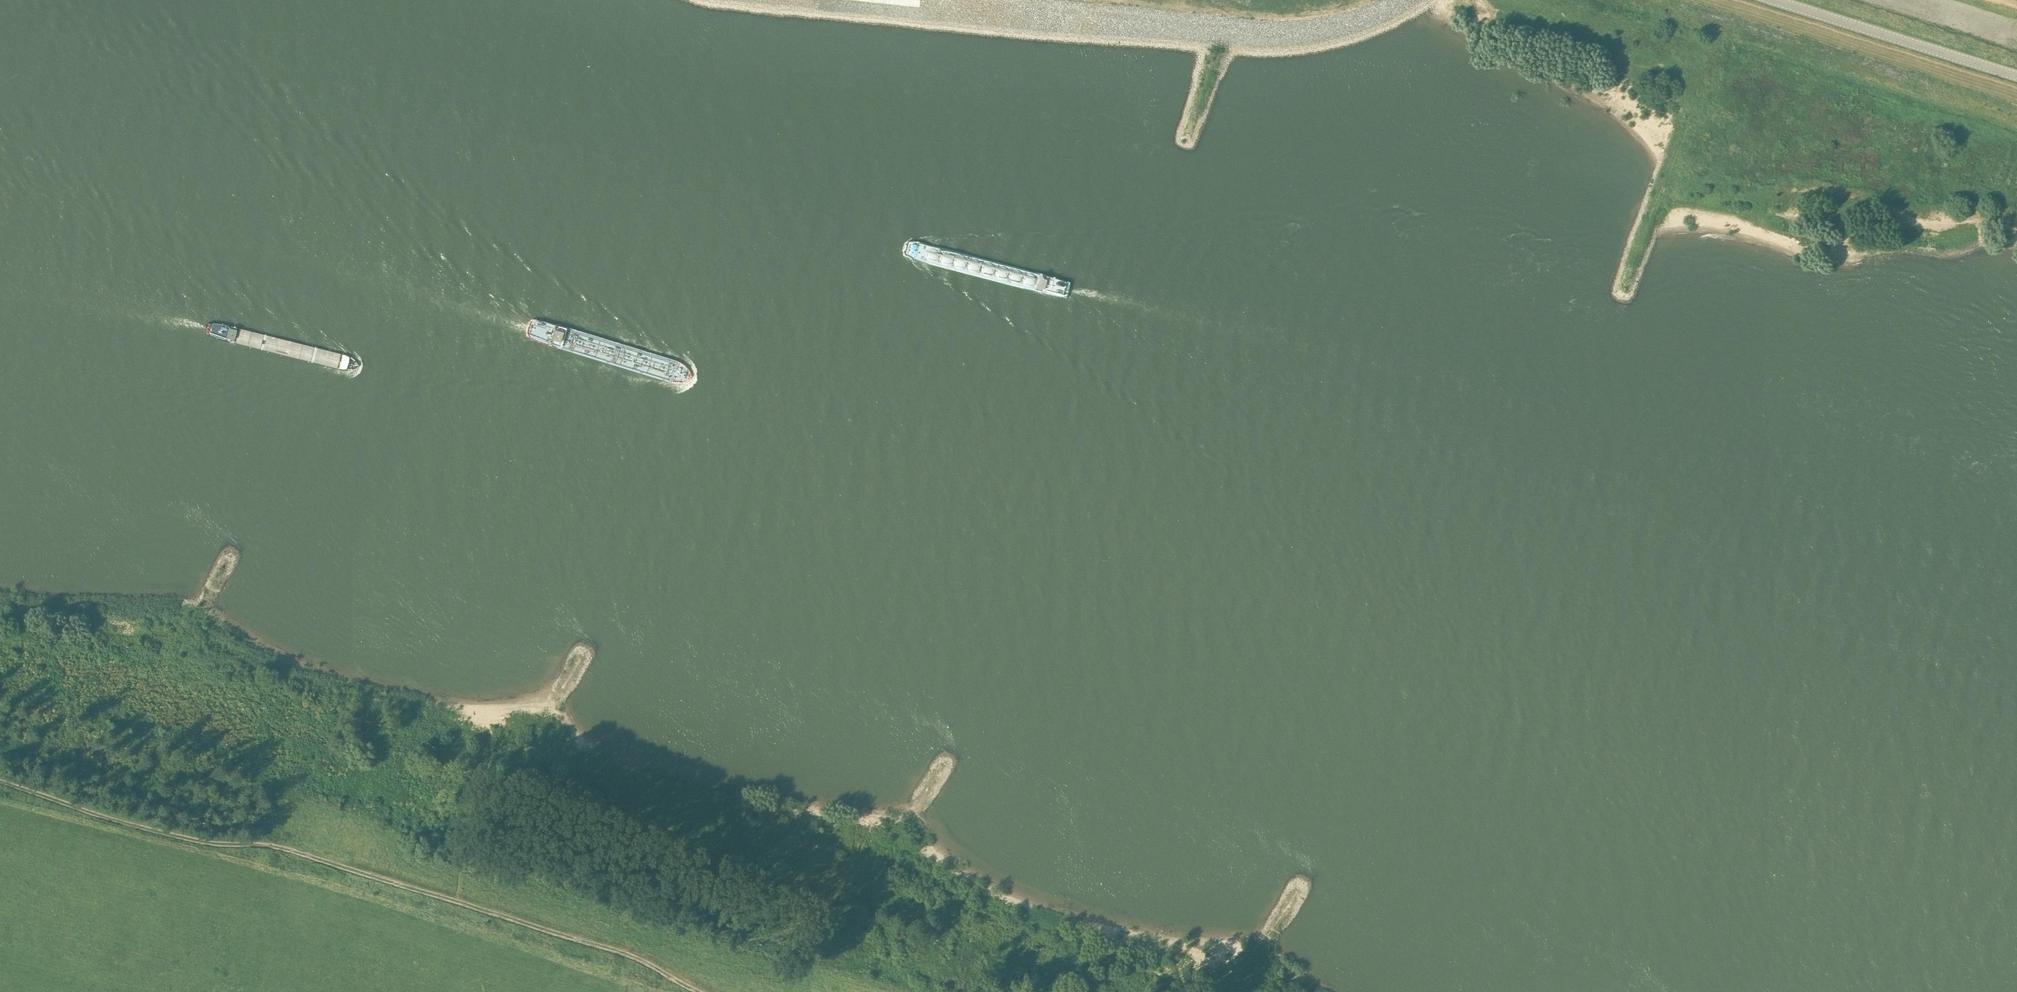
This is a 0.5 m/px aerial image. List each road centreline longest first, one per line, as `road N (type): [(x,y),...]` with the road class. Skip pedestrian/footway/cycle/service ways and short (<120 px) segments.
road 1 (track): [(700,991),(639,958),(271,845),(186,839),(0,780)]
road 2 (secondary): [(2016,77),(1773,0)]

